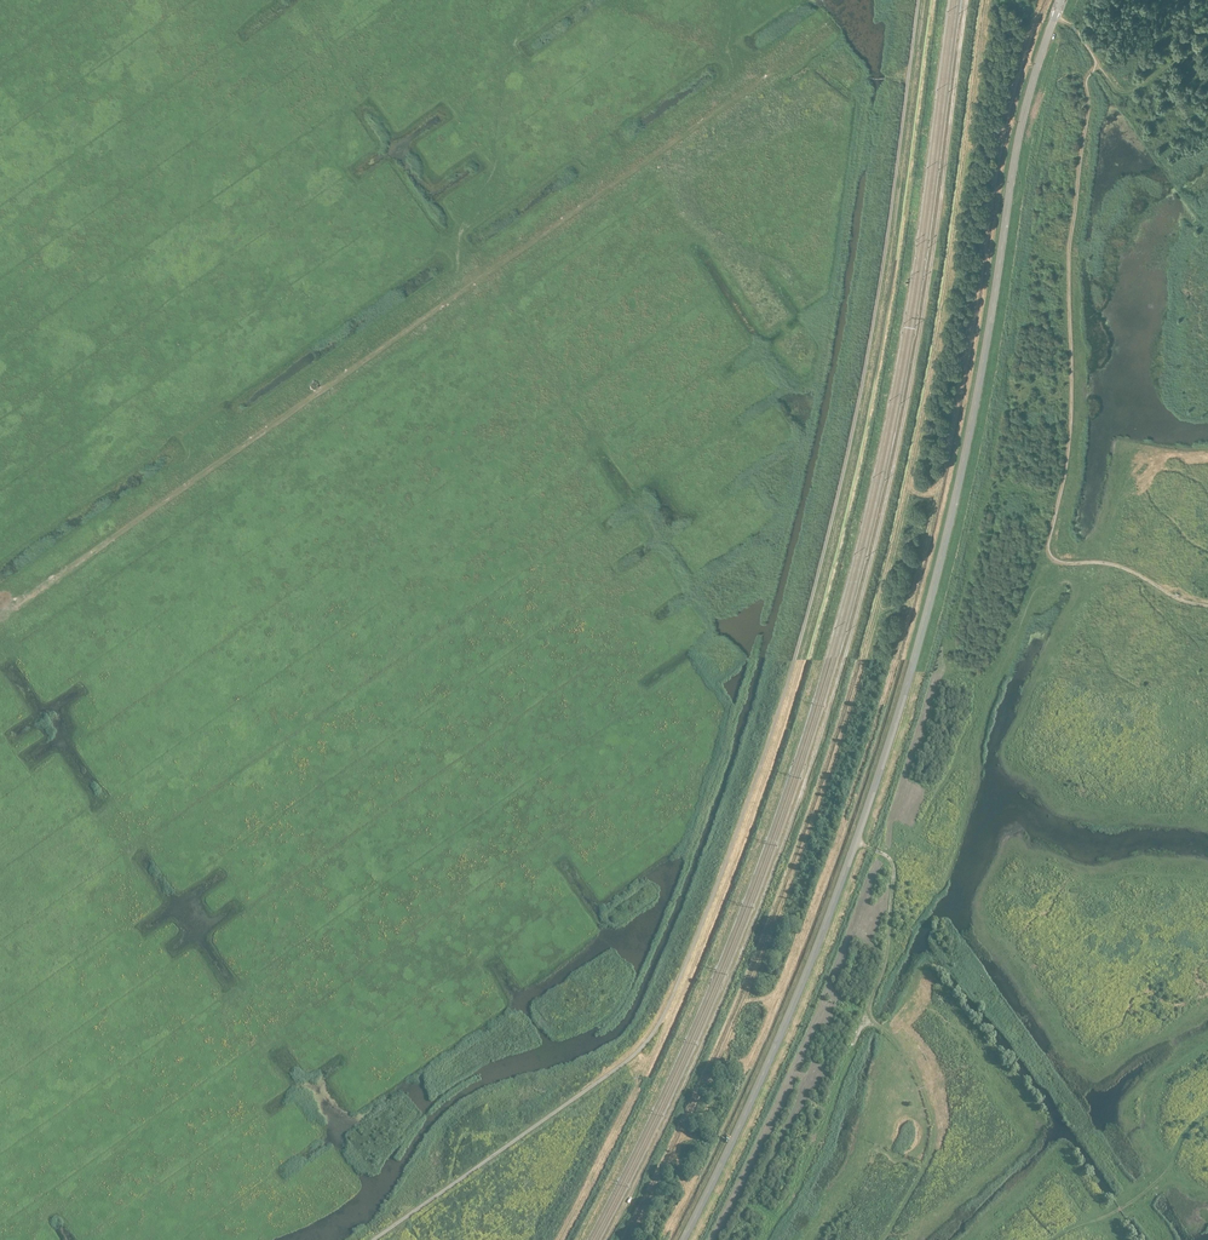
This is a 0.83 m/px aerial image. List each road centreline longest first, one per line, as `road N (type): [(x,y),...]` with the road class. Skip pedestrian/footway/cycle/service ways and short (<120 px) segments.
road 1 (track): [(918,0),(881,283),(818,573),(748,806),(665,1015),(624,1067),(378,1239)]
road 2 (tertiary): [(683,1239),(800,988),(900,706),(968,438),(1024,112),(1061,0)]
road 3 (track): [(608,1239),(737,967),(844,664),(917,352),(968,0)]
road 4 (track): [(0,626),(615,192)]

